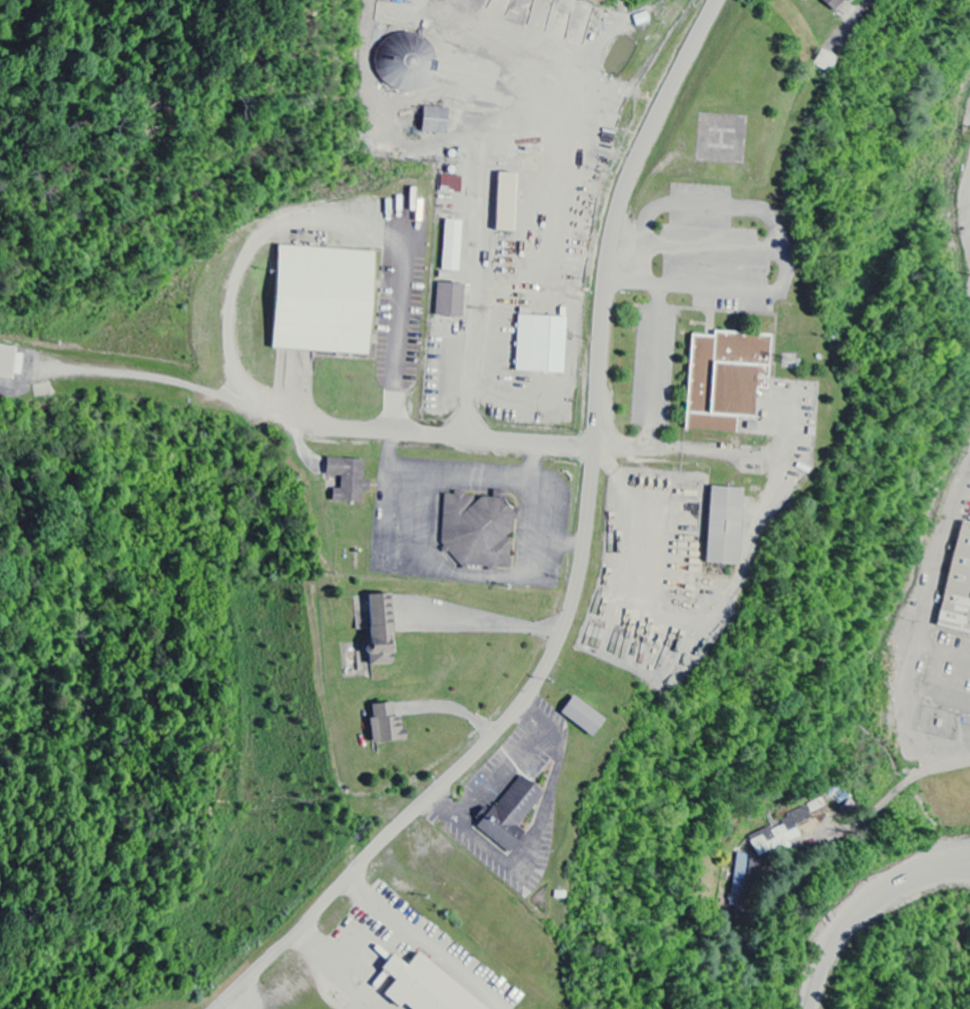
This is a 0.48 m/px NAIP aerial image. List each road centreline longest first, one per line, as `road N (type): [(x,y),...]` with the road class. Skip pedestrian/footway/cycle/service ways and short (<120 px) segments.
road 1 (residential): [(725,0),(633,178),(621,219),(606,292),(582,569),(544,677),(488,746),(212,1008)]
road 2 (residential): [(597,450),(319,426),(263,409)]

